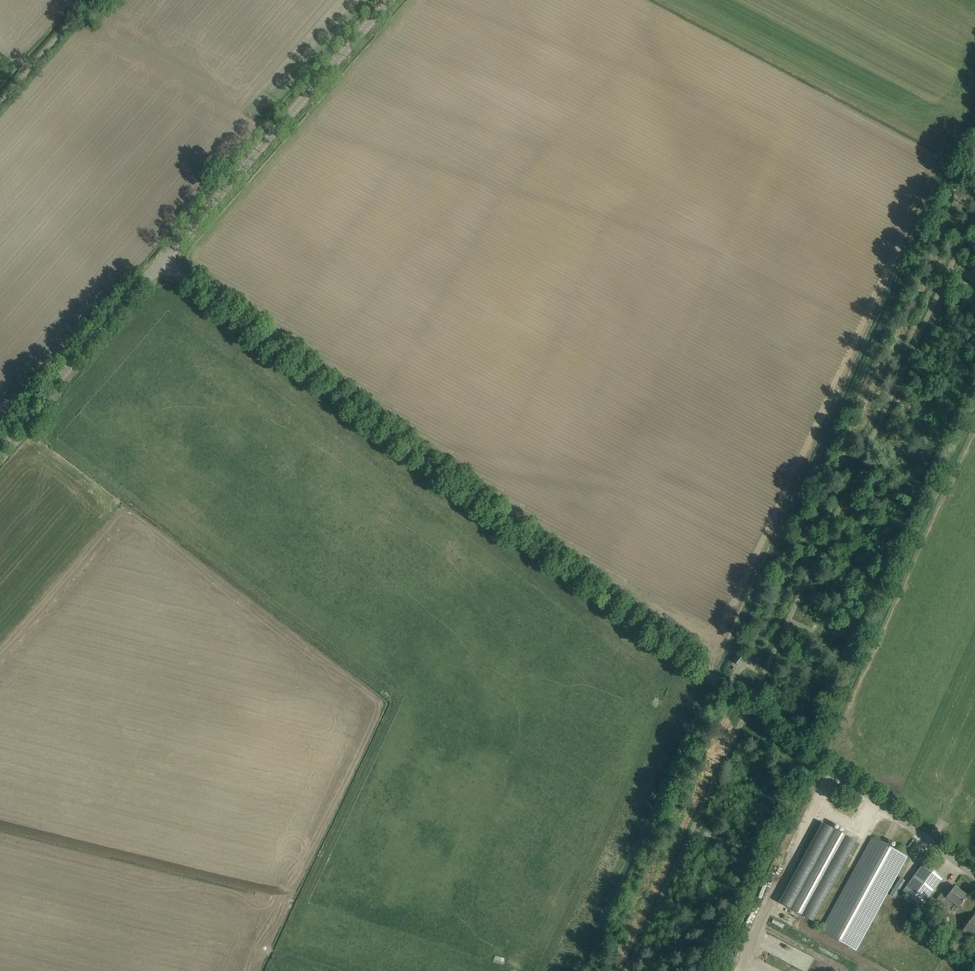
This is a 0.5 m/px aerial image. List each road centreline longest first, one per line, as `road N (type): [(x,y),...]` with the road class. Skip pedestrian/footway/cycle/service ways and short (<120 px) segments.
road 1 (unclassified): [(974,881),(160,261)]
road 2 (track): [(627,970),(974,213)]
road 3 (unclassified): [(160,261),(388,0)]
road 4 (unclassified): [(0,445),(160,261)]

